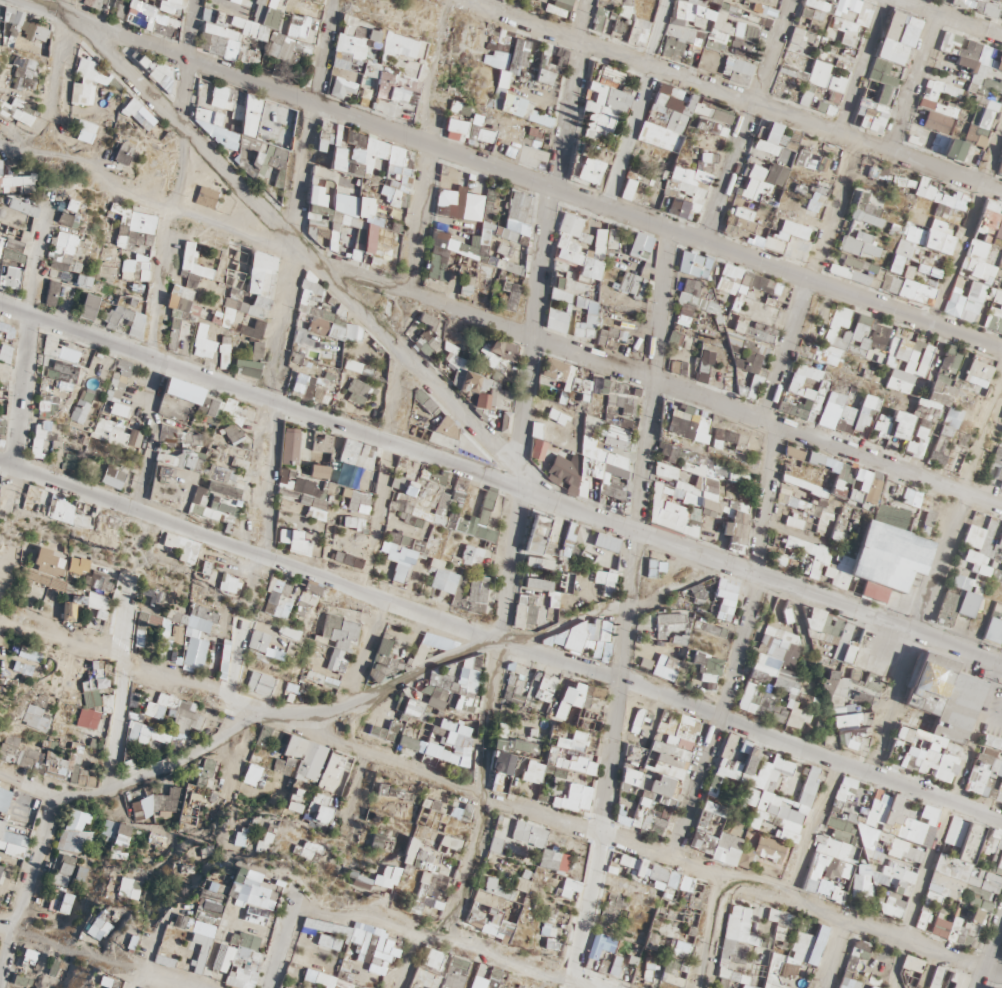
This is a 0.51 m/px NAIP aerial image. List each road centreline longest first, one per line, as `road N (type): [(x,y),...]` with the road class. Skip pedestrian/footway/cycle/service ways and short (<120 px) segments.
road 1 (residential): [(902,942),(1001,664)]
road 2 (residential): [(883,154),(945,0)]

